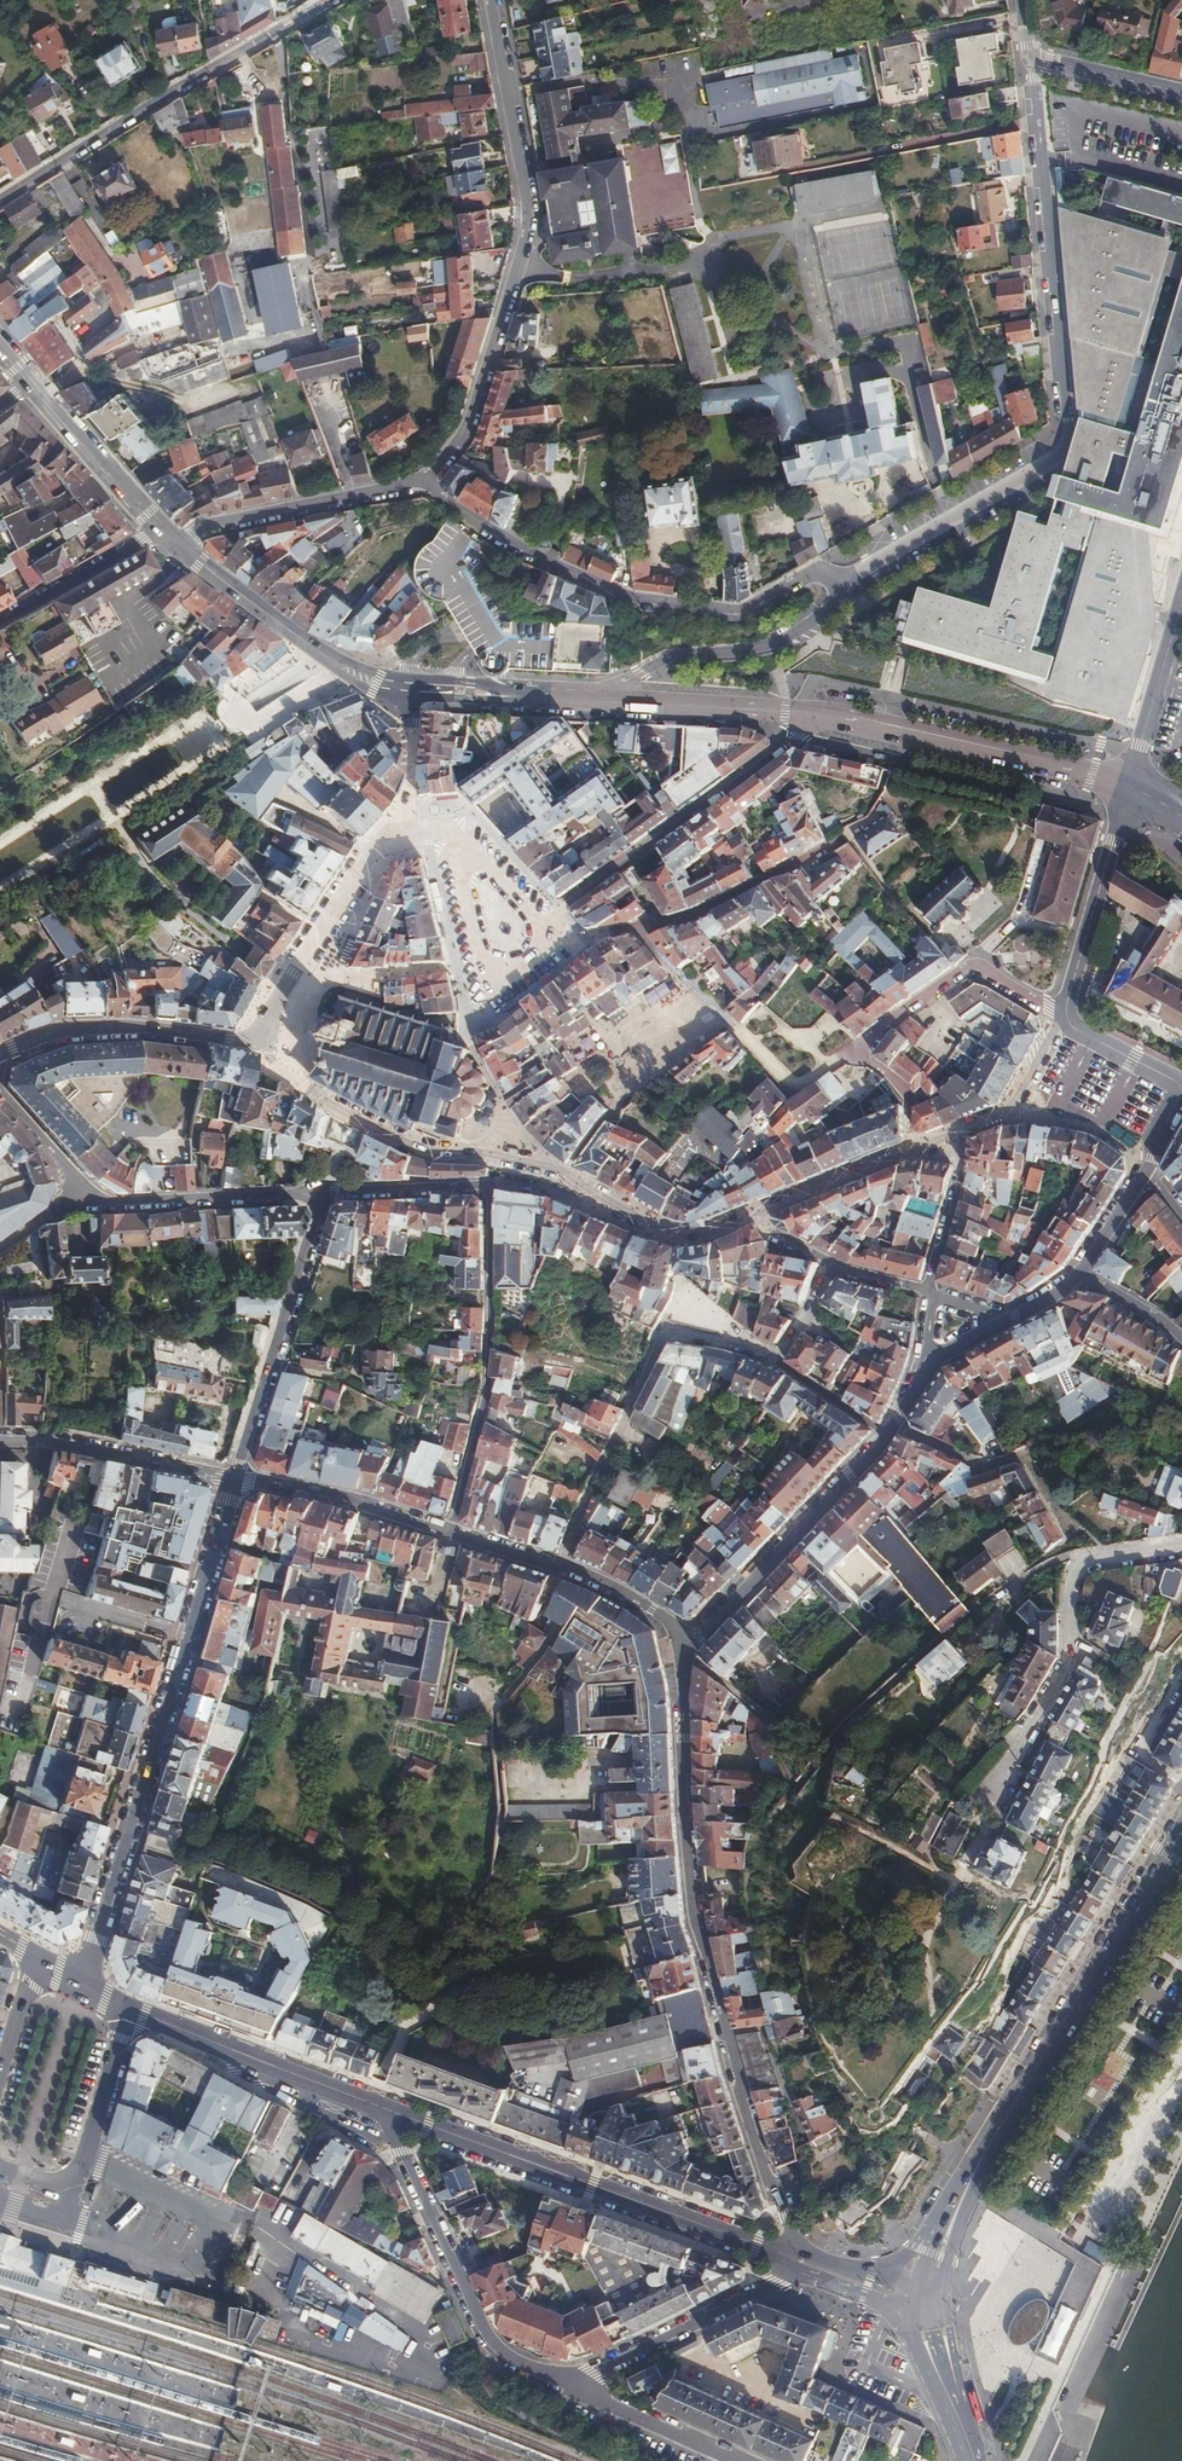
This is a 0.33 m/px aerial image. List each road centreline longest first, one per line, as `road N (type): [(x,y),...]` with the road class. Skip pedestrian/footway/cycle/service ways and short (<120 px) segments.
road 1 (residential): [(1030,54),(1071,431),(1051,464),(849,576)]
road 2 (residential): [(791,2247),(723,2035),(696,1912),(684,1652)]
road 3 (residential): [(760,1213),(695,1236),(668,1232),(562,1184),(424,1149),(331,1103),(251,1039)]
road 4 (residential): [(82,1980),(236,1480)]
road 5 (residential): [(323,1194),(489,1186),(489,1386),(451,1531)]
road 6 (tertiary): [(424,483),(472,421),(533,204),(494,0)]
road 7 (residential): [(424,483),(549,562),(637,599),(744,607),(817,568),(849,576)]
road 8 (tertiary): [(388,2116),(756,2244)]
road 9 (tertiary): [(332,0),(0,199)]
road 10 (residential): [(775,1359),(661,1331),(559,1567)]
road 11 (primary): [(975,2174),(1170,1857)]
road 12 (residential): [(1181,1549),(1084,1565),(1073,1590),(1071,1655),(994,1798)]
road 13 (residential): [(388,2116),(486,2339),(521,2368),(562,2387)]
road 14 (secondary): [(1129,793),(810,715)]
road 15 (residential): [(554,946),(700,914),(844,838)]
road 16 (residential): [(574,904),(792,744),(810,715)]
road 17 (residential): [(849,576),(830,608),(771,646),(676,655),(590,701)]
road 18 (residential): [(236,1480),(323,1194)]
road 19 (residential): [(885,1438),(684,1652)]
road 20 (tertiary): [(130,2006),(388,2116)]
road 21 (secondary): [(409,696),(328,658),(182,548)]
road 22 (residential): [(0,2163),(71,2188),(130,2006)]
road 23 (tertiary): [(182,548),(209,521),(424,483)]
road 24 (residential): [(562,2387),(758,2295),(786,2268)]
road 25 (residential): [(447,834),(471,983),(496,988),(554,946)]
road 26 (residential): [(236,1480),(65,1441),(0,1440)]
road 27 (residential): [(235,1038),(78,1028),(0,1054)]
road 28 (residential): [(1059,1012),(970,964),(860,1048)]
road 29 (residential): [(1074,1536),(1025,1455),(988,1469),(894,1424)]
road 30 (residential): [(377,838),(251,1039)]
road 31 (residential): [(1129,793),(1059,1012)]
road 32 (residential): [(323,1194),(97,1201)]
road 33 (residential): [(451,1531),(323,1493),(236,1480)]
road 34 (secondary): [(810,715),(590,701)]
road 35 (secondary): [(161,531),(31,383)]
road 36 (residential): [(1181,604),(1129,793)]
road 37 (residential): [(732,2460),(562,2387)]
road 38 (tertiary): [(161,531),(0,617)]
road 39 (secondary): [(590,701),(409,696)]
road 40 (primary): [(907,2311),(909,2332),(970,2460)]
road 41 (residential): [(911,1153),(760,1213)]
road 42 (residential): [(684,1652),(652,1609),(559,1567)]
road 43 (residential): [(1030,54),(1181,90)]
road 44 (residential): [(1059,1012),(1180,1077),(1181,1089)]
road 45 (residential): [(97,1201),(0,1088)]
road 46 (residential): [(885,1438),(775,1359)]
road 47 (residential): [(541,928),(447,834)]
road 48 (primary): [(945,2299),(975,2174)]
road 49 (tertiary): [(786,2268),(907,2311)]
road 50 (residential): [(860,1048),(904,1087),(911,1153)]
road 51 (residential): [(1147,1167),(1079,1272)]
road 52 (residential): [(961,1171),(930,1292)]
road 53 (residential): [(37,1956),(0,2075)]
road 54 (residential): [(1079,1272),(1181,1337)]

